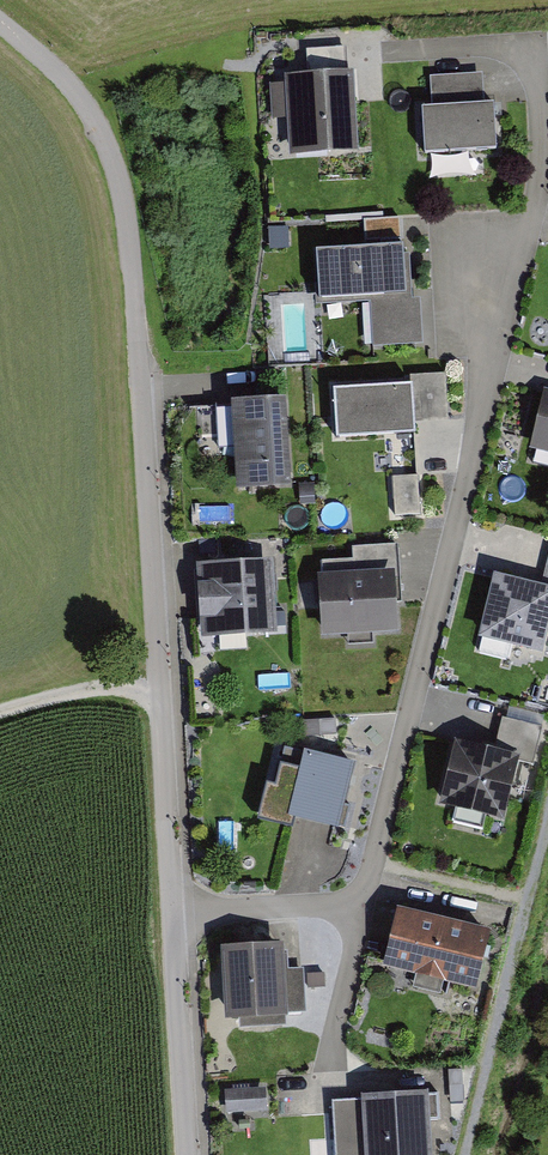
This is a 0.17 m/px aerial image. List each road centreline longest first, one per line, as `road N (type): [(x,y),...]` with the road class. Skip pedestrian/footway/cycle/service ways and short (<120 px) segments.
road 1 (residential): [(389,50),(475,45),(516,57),(536,84),(540,180),(372,864),(364,887),(333,904),(173,914)]
road 2 (residential): [(136,338),(173,914)]
road 3 (residential): [(173,914),(187,1154)]
road 4 (track): [(0,711),(160,681)]

